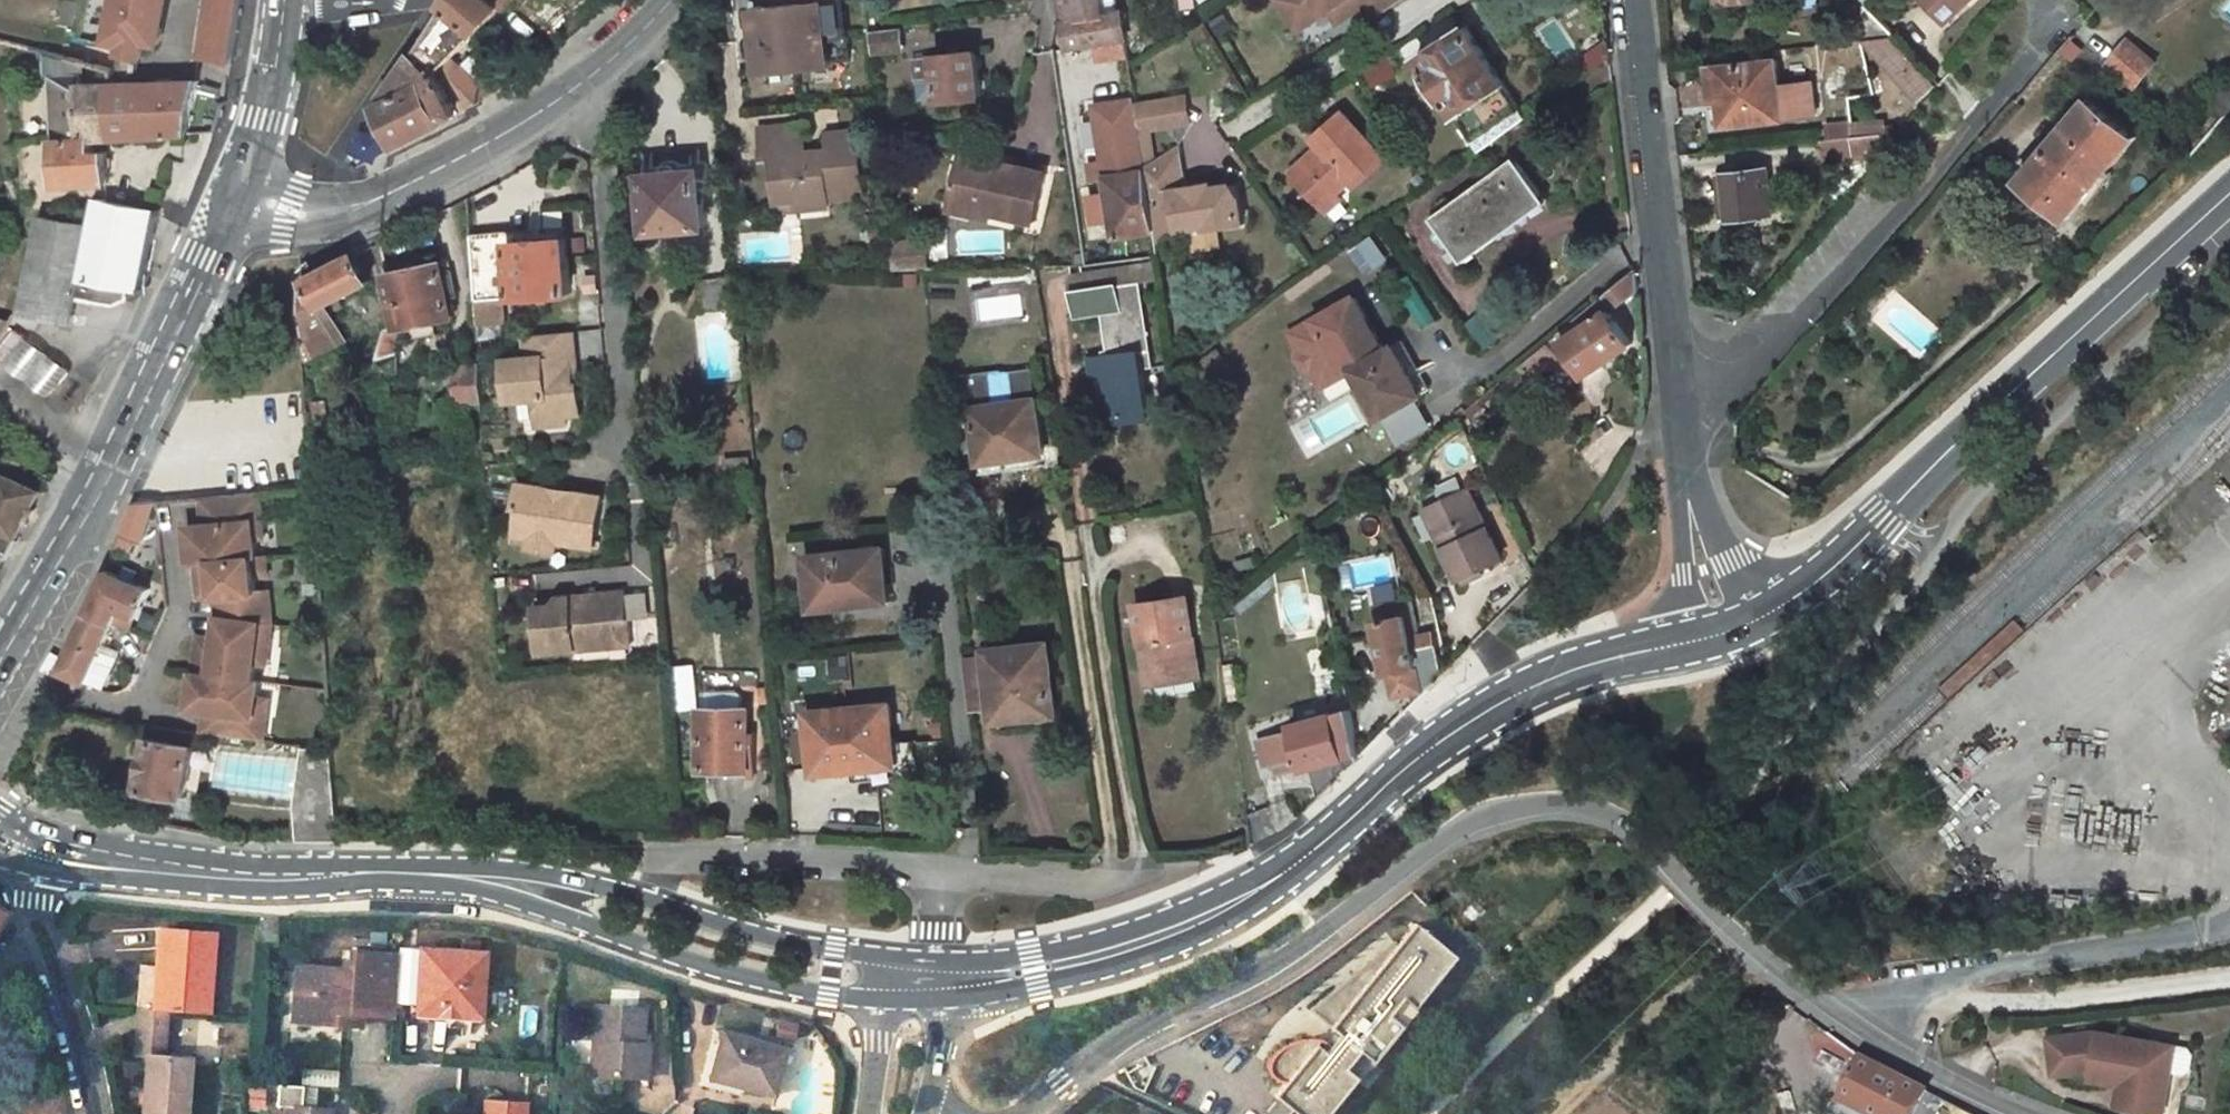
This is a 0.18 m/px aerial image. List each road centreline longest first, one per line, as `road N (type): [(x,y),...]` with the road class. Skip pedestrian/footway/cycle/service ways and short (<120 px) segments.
road 1 (residential): [(2016,1113),(1795,984),(1641,832),(1607,812),(1539,802),(1470,820),(1287,955),(1127,1039),(1022,1113)]
road 2 (tertiary): [(1728,631),(1516,696),(1444,742),(1256,896),(1177,938),(1061,972),(941,983)]
road 3 (tertiary): [(2229,202),(1854,549),(1791,602),(1728,631)]
road 4 (residential): [(1685,384),(1764,364),(2062,22)]
road 5 (primary): [(241,201),(143,399),(0,656)]
road 6 (tertiary): [(882,979),(753,954),(519,884),(389,878)]
road 7 (secondary): [(671,0),(604,67),(379,200),(325,216),(241,201)]
road 8 (tertiary): [(1636,0),(1685,384)]
road 9 (track): [(2229,979),(2040,1002),(1922,1003),(1863,1026)]
road 10 (tertiary): [(43,854),(389,878)]
road 11 (residential): [(43,854),(37,905),(88,1113)]
road 12 (track): [(1551,1113),(1747,940)]
road 13 (tertiary): [(1685,384),(1696,517),(1728,631)]
road 14 (residential): [(263,143),(309,141),(345,107),(414,0)]
road 15 (primary): [(263,143),(284,0)]
road 16 (residential): [(882,979),(863,1113)]
road 17 (residential): [(925,1113),(941,983)]

